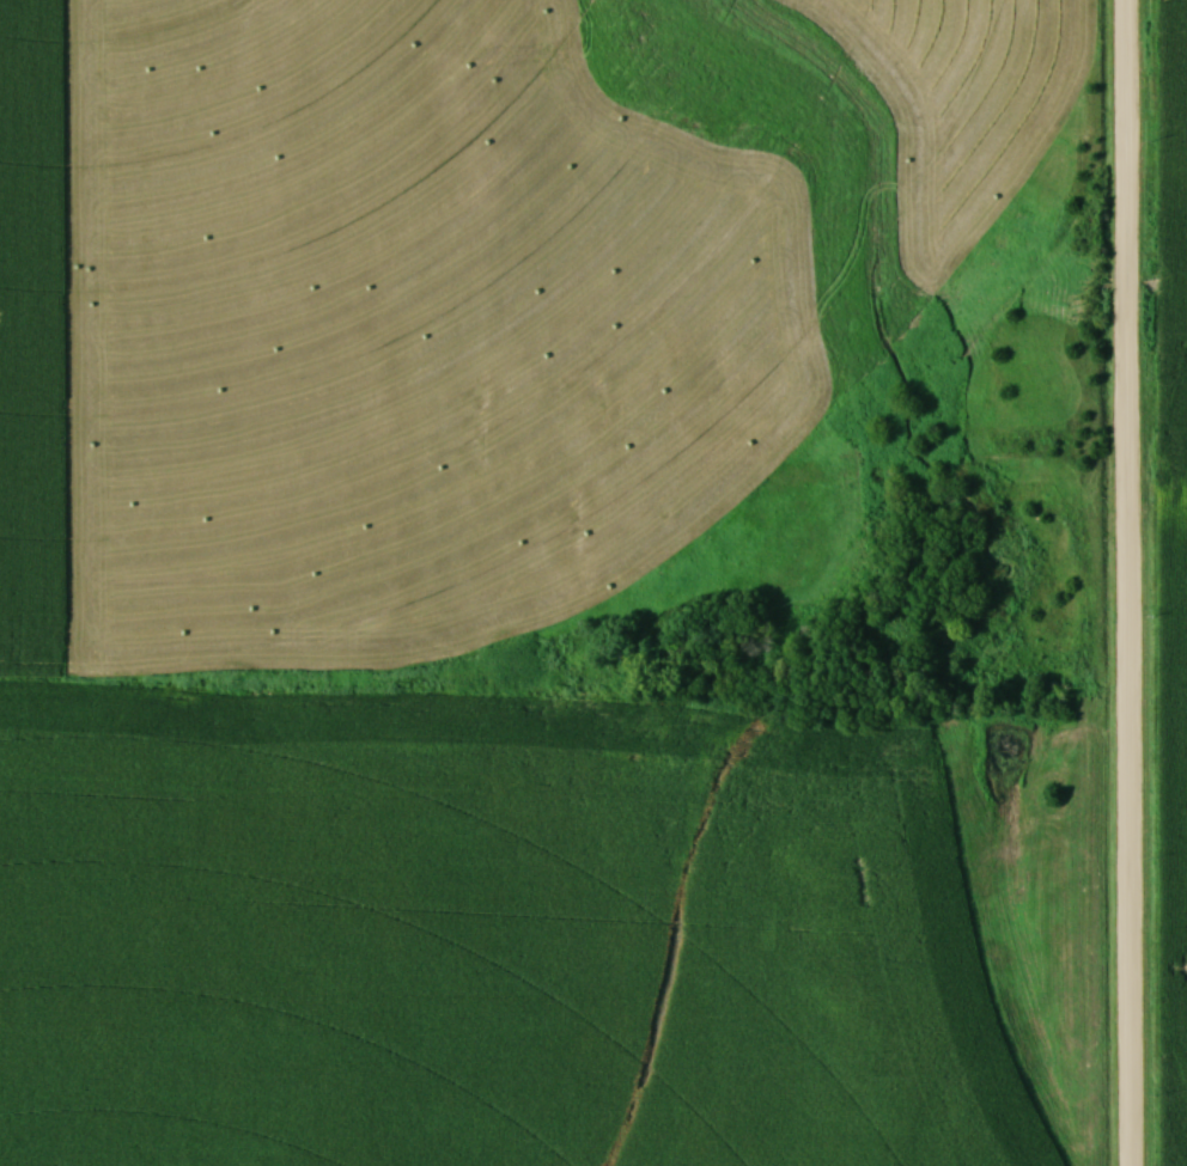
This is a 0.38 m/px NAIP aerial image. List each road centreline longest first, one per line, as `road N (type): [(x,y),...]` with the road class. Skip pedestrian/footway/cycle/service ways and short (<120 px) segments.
road 1 (residential): [(1126,1165),(1122,0)]

